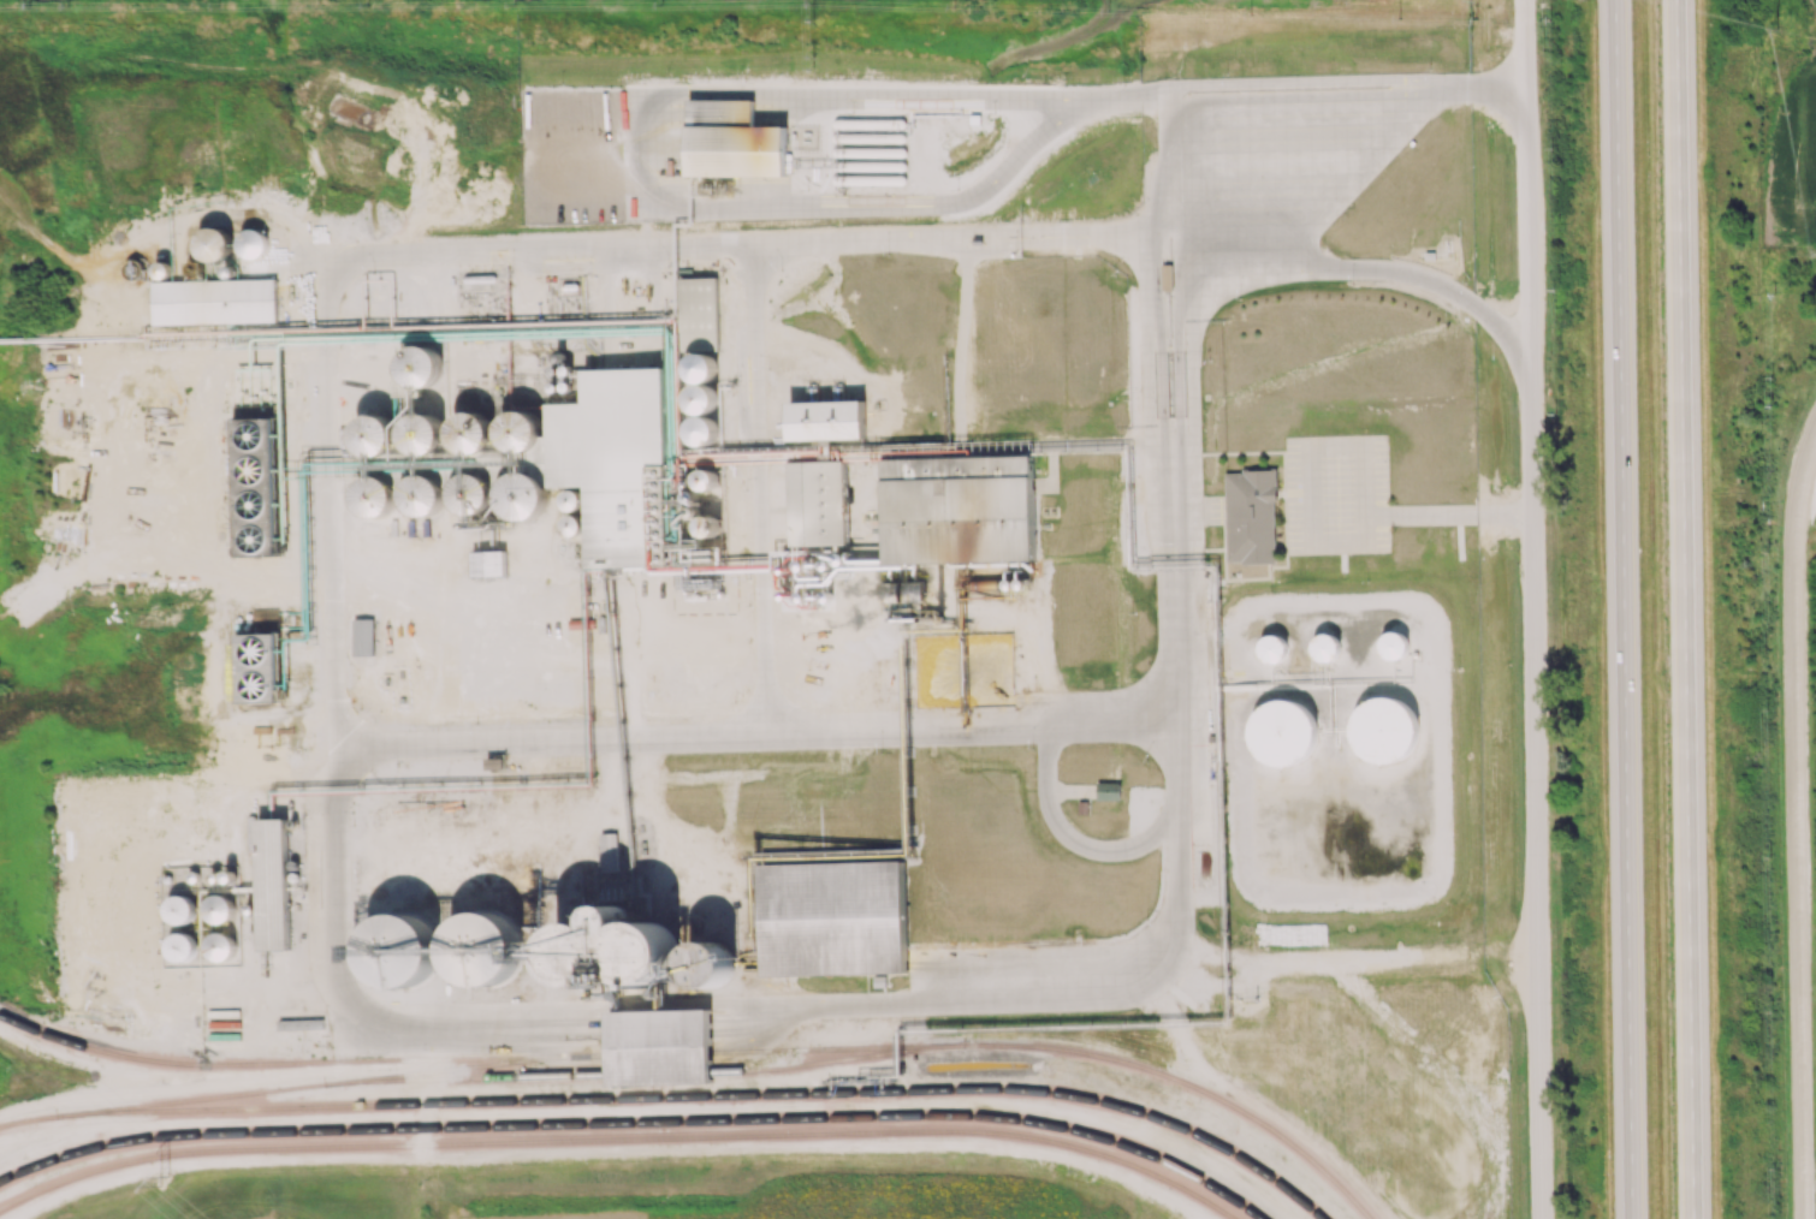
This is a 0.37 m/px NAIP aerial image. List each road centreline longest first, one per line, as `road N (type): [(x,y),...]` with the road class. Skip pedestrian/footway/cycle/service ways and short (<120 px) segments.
road 1 (residential): [(1525,0),(1543,1218)]
road 2 (motorway): [(1615,0),(1633,1218)]
road 3 (motorway): [(1698,1218),(1681,0)]
road 4 (tertiary): [(1806,1218),(1796,531),(1815,429)]

